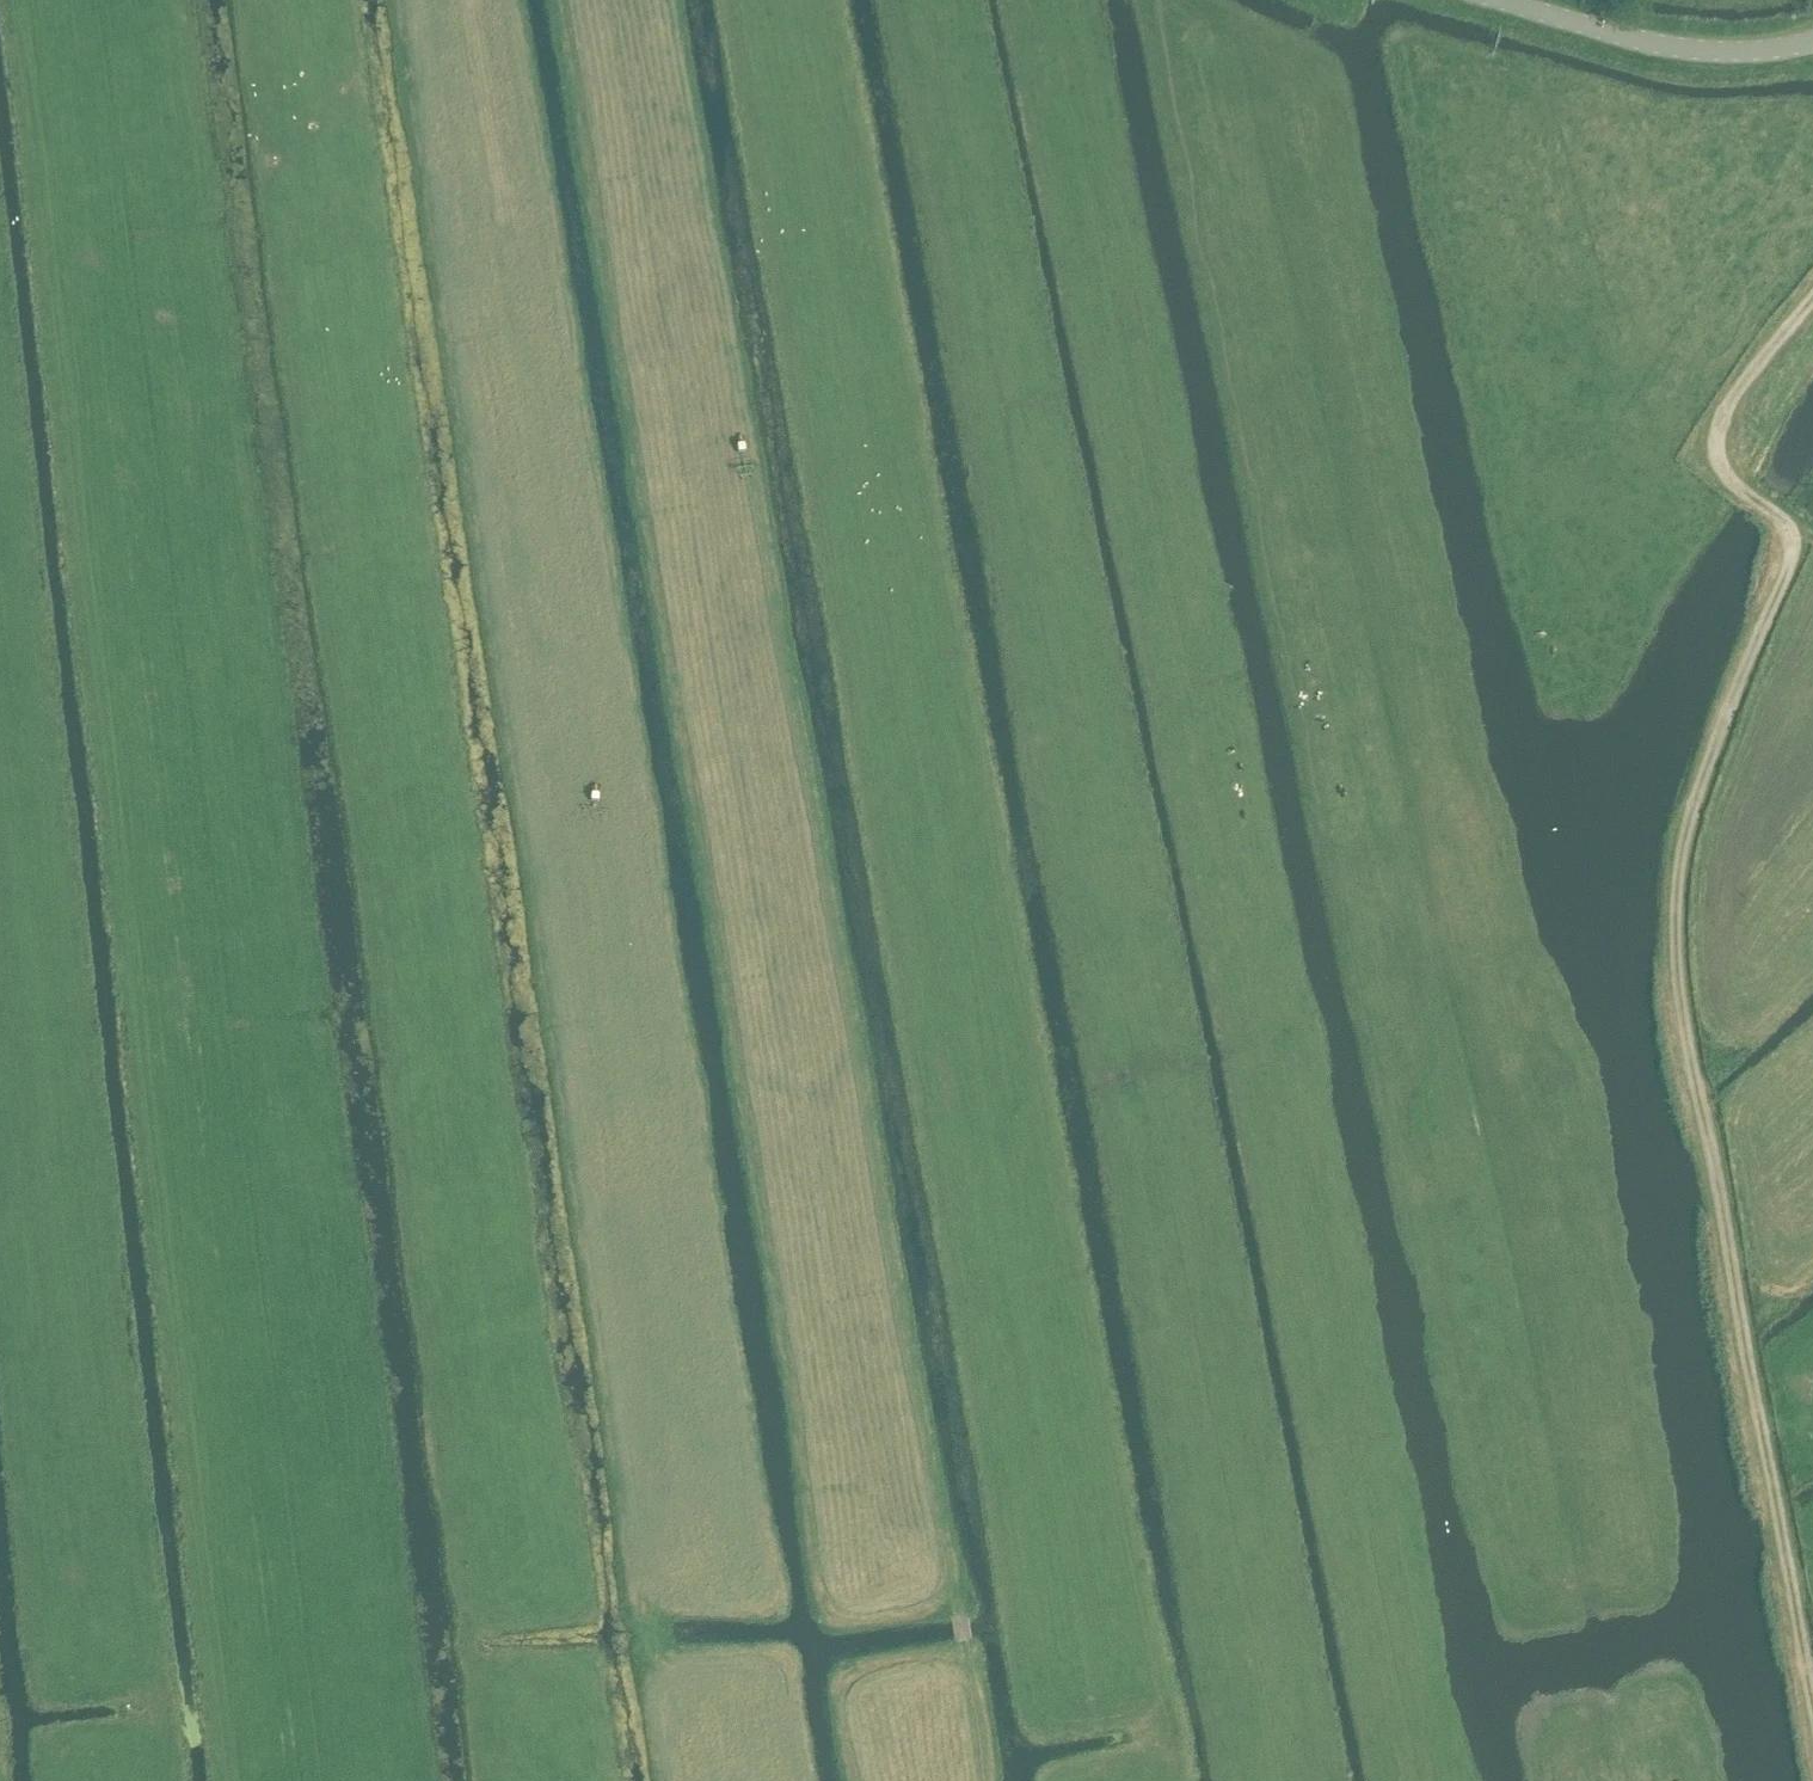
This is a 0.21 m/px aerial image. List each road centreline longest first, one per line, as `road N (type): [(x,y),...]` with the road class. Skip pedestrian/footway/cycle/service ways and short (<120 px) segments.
road 1 (track): [(1812,1713),(1679,965),(1689,825),(1787,572),(1792,534)]
road 2 (unclassified): [(1812,41),(1729,51),(1646,42),(1500,0)]
road 3 (track): [(1792,534),(1722,464),(1718,437),(1727,410),(1812,299)]

